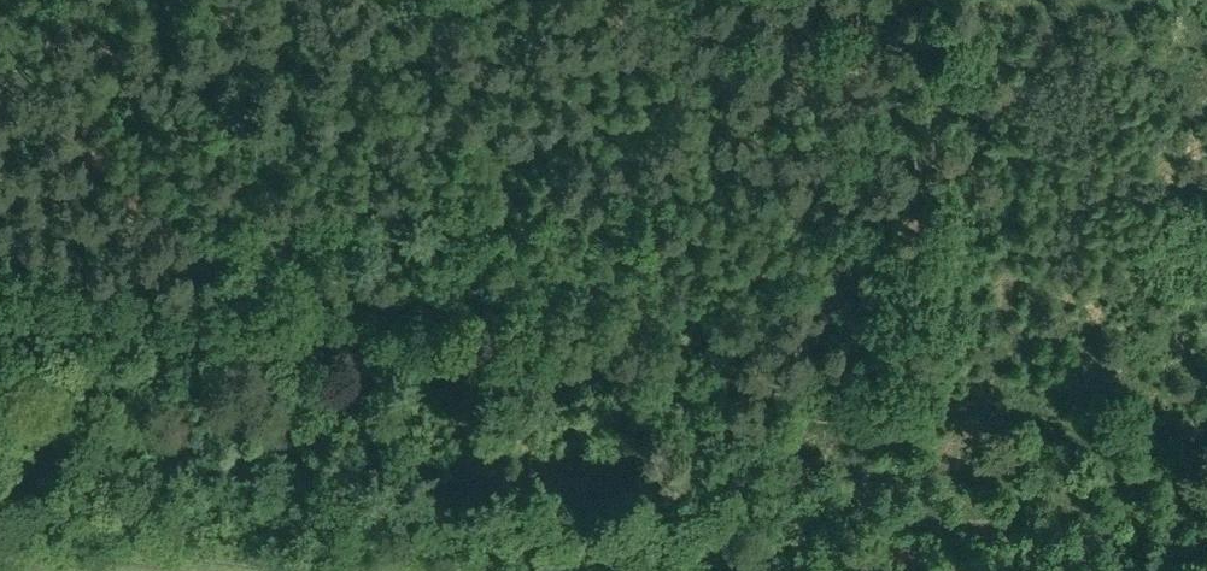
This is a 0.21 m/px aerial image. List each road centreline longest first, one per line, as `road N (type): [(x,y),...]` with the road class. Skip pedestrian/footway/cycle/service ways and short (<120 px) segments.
road 1 (track): [(1147,570),(1148,542),(1108,447),(1086,431),(1032,417),(72,308),(0,276)]

